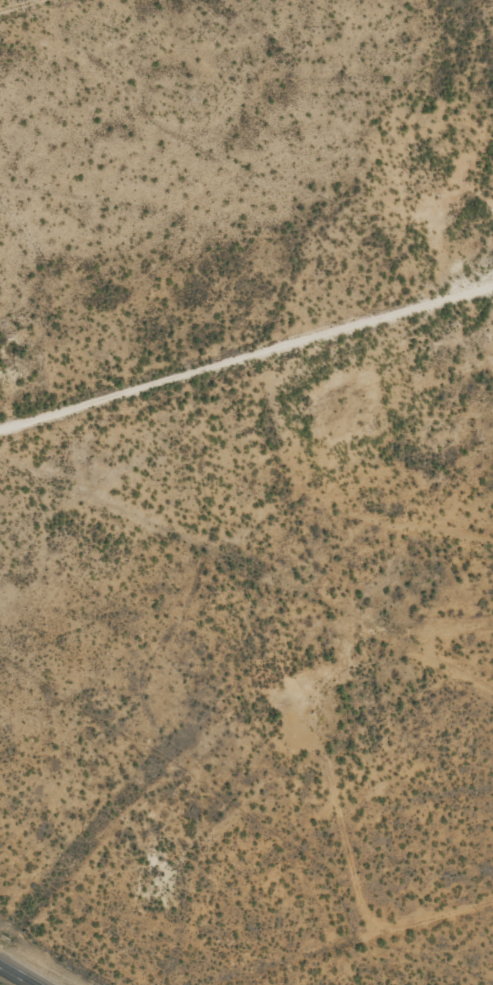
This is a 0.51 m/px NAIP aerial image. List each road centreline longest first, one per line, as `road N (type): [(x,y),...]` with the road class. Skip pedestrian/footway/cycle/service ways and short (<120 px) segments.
road 1 (track): [(0,446),(492,318)]

